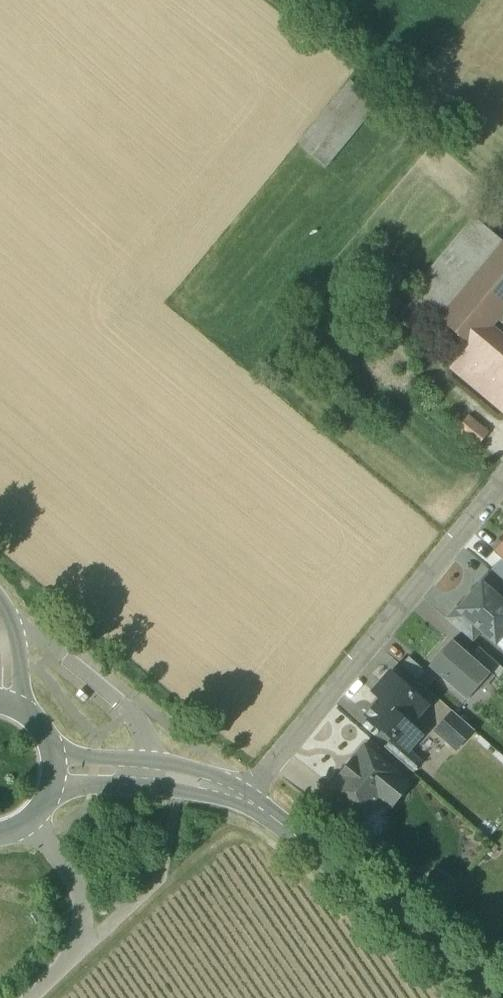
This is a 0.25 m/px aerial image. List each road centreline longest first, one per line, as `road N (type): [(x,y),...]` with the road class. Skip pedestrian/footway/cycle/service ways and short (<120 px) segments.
road 1 (residential): [(502,491),(246,799)]
road 2 (tertiary): [(488,997),(246,799)]
road 3 (track): [(502,182),(267,0)]
road 4 (tertiary): [(243,798),(228,780),(181,766),(50,751)]
road 5 (tertiary): [(47,791),(92,786),(243,798)]

